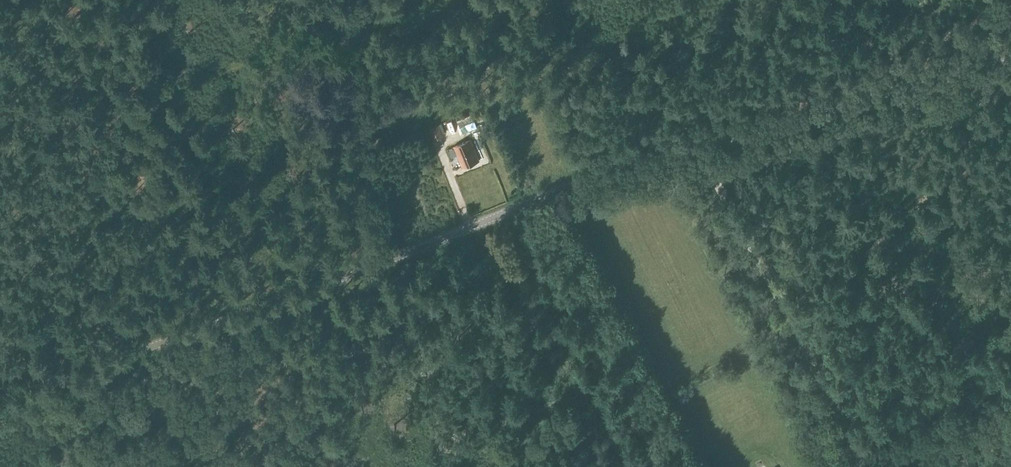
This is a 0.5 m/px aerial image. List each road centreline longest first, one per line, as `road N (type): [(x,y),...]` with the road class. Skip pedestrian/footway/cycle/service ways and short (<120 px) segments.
road 1 (tertiary): [(0,408),(582,183),(1010,61)]
road 2 (track): [(701,147),(862,441)]
road 3 (track): [(1010,381),(982,399),(862,441)]

